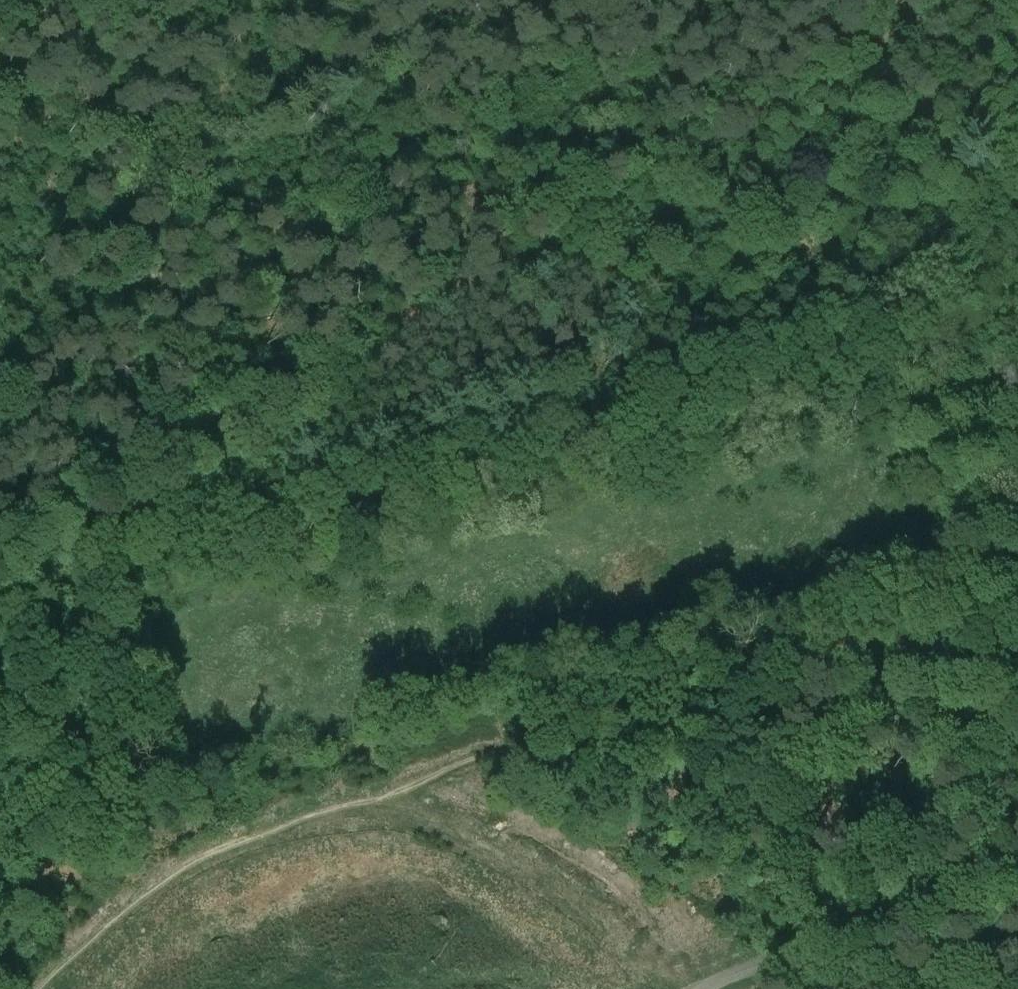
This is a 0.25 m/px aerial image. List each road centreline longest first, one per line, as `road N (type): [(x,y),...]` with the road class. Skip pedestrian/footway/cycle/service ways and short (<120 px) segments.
road 1 (unclassified): [(709,988),(1017,871)]

